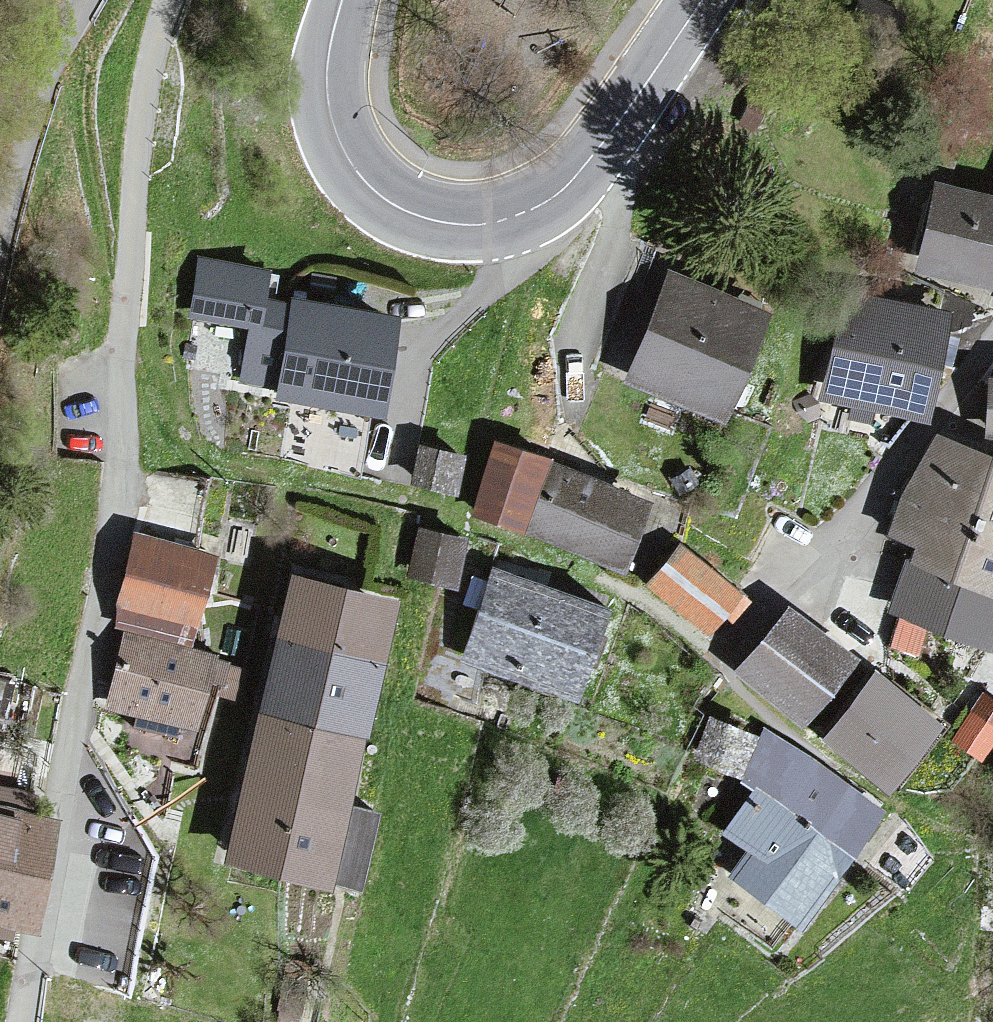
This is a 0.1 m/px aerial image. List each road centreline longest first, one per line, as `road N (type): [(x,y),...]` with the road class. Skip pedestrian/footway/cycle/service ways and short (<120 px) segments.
road 1 (residential): [(170,0),(136,153),(117,504),(26,1021)]
road 2 (tertiary): [(698,0),(569,178),(529,213),(488,227),(409,214),(373,193),(342,155),(326,112),(323,72),(342,0)]
road 3 (residential): [(992,352),(903,467),(716,657)]
road 4 (unclassified): [(87,0),(48,75),(0,251)]

